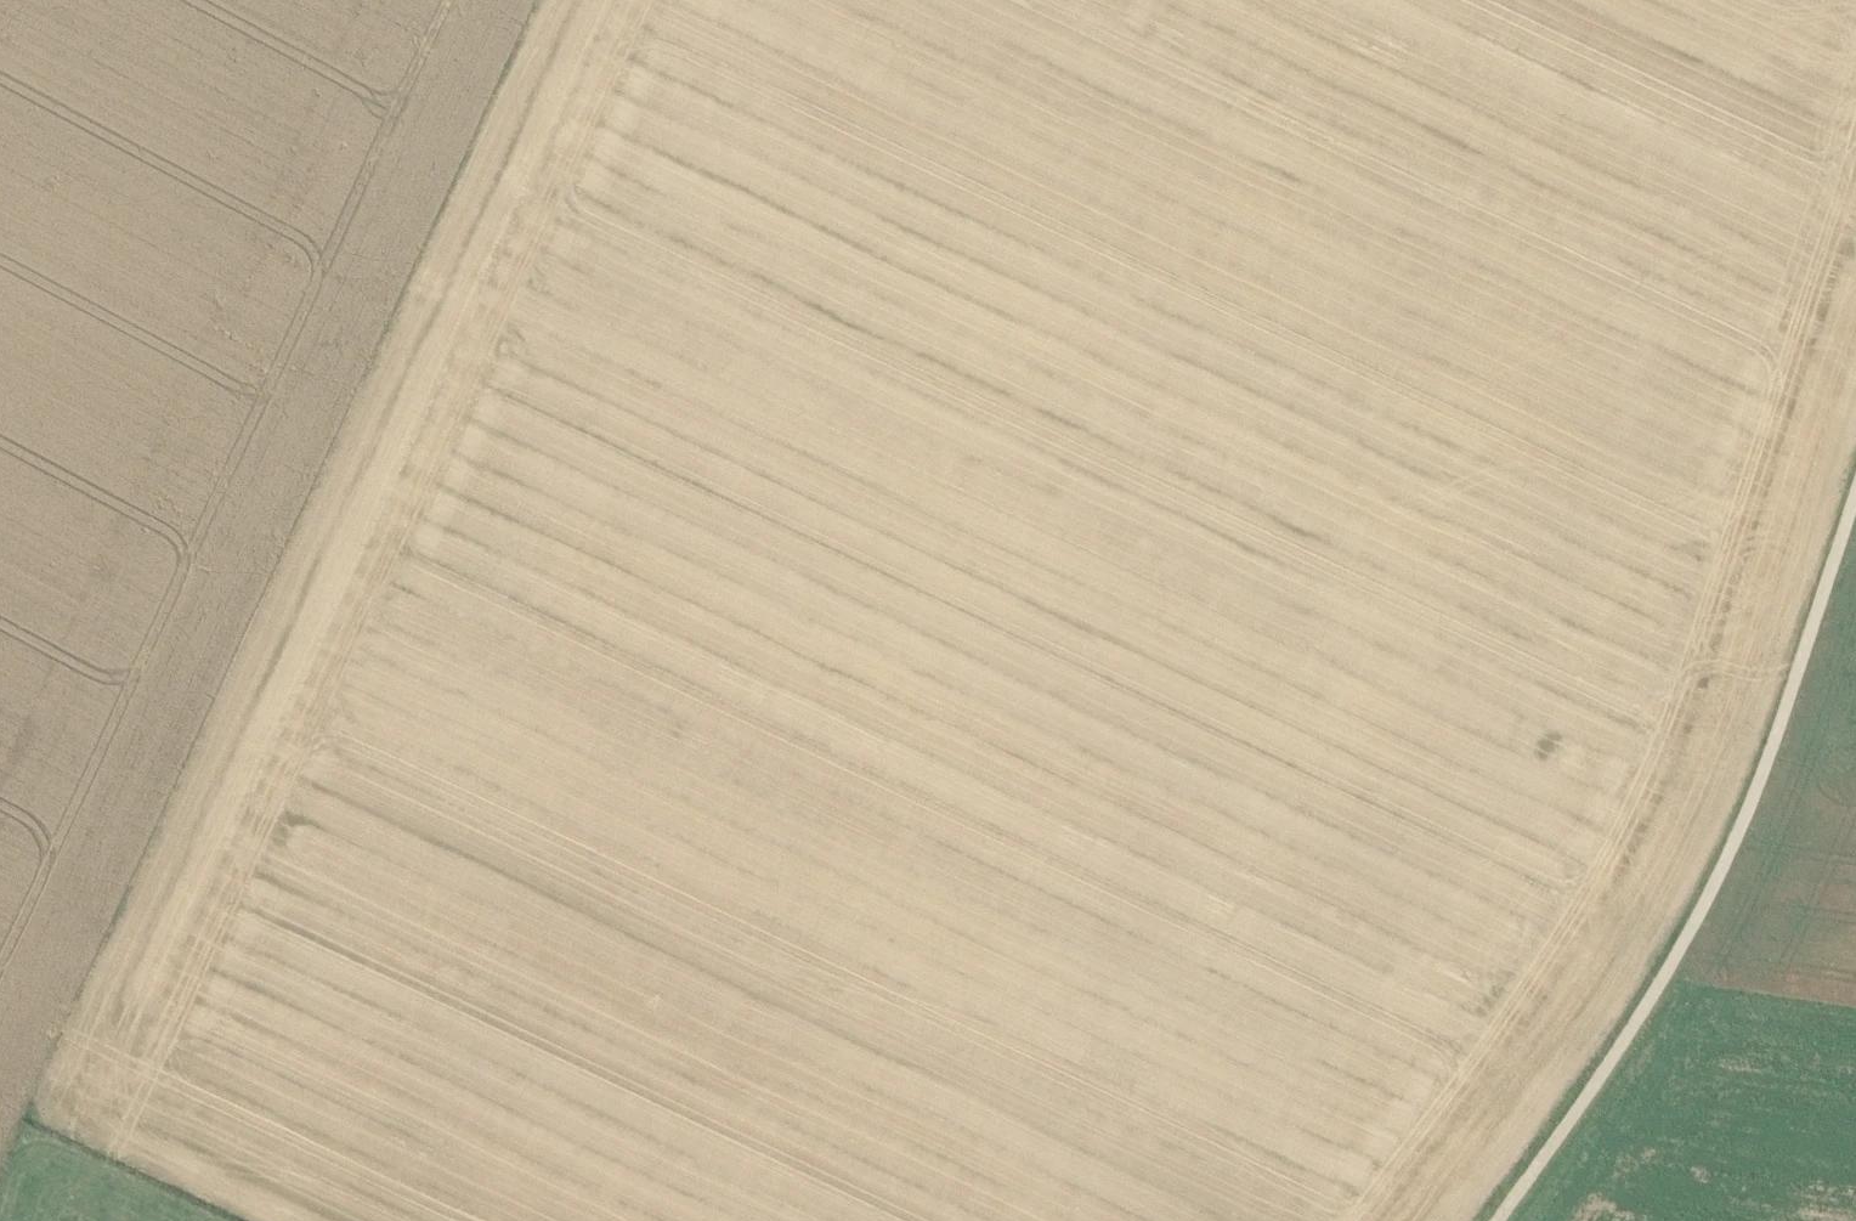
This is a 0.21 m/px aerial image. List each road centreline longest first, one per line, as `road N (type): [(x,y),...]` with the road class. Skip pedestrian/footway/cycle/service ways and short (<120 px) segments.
road 1 (track): [(1496,1220),(1698,917),(1750,804),(1855,491)]

